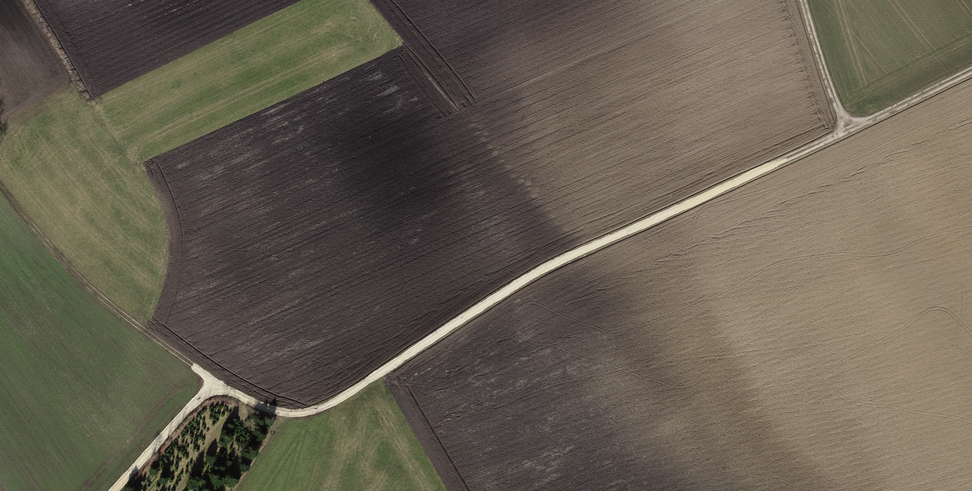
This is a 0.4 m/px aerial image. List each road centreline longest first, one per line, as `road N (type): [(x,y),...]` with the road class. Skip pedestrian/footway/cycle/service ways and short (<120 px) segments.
road 1 (track): [(113,490),(198,398),(228,393),(294,416),(330,406),(555,264),(971,74)]
road 2 (track): [(198,398),(197,371),(108,305),(0,185)]
road 3 (track): [(845,132),(800,0)]

